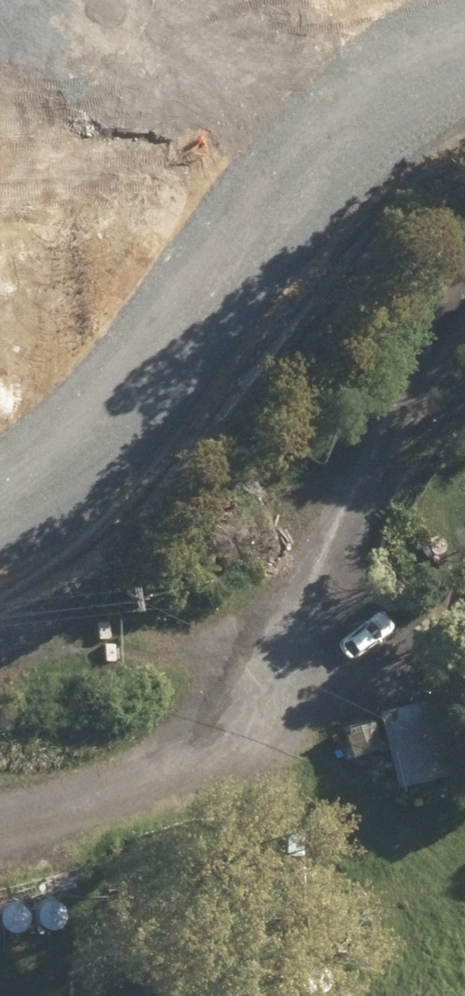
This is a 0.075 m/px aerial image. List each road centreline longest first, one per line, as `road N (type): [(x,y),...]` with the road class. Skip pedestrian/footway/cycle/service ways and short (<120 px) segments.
road 1 (track): [(0,804),(111,788),(232,716),(464,301)]
road 2 (track): [(0,619),(56,594),(136,481),(281,333),(370,218),(464,145)]
road 3 (track): [(103,0),(129,248),(99,420),(56,594)]
road 4 (track): [(0,645),(122,627),(242,596),(324,562)]
road 5 (track): [(370,218),(378,130),(361,0)]

